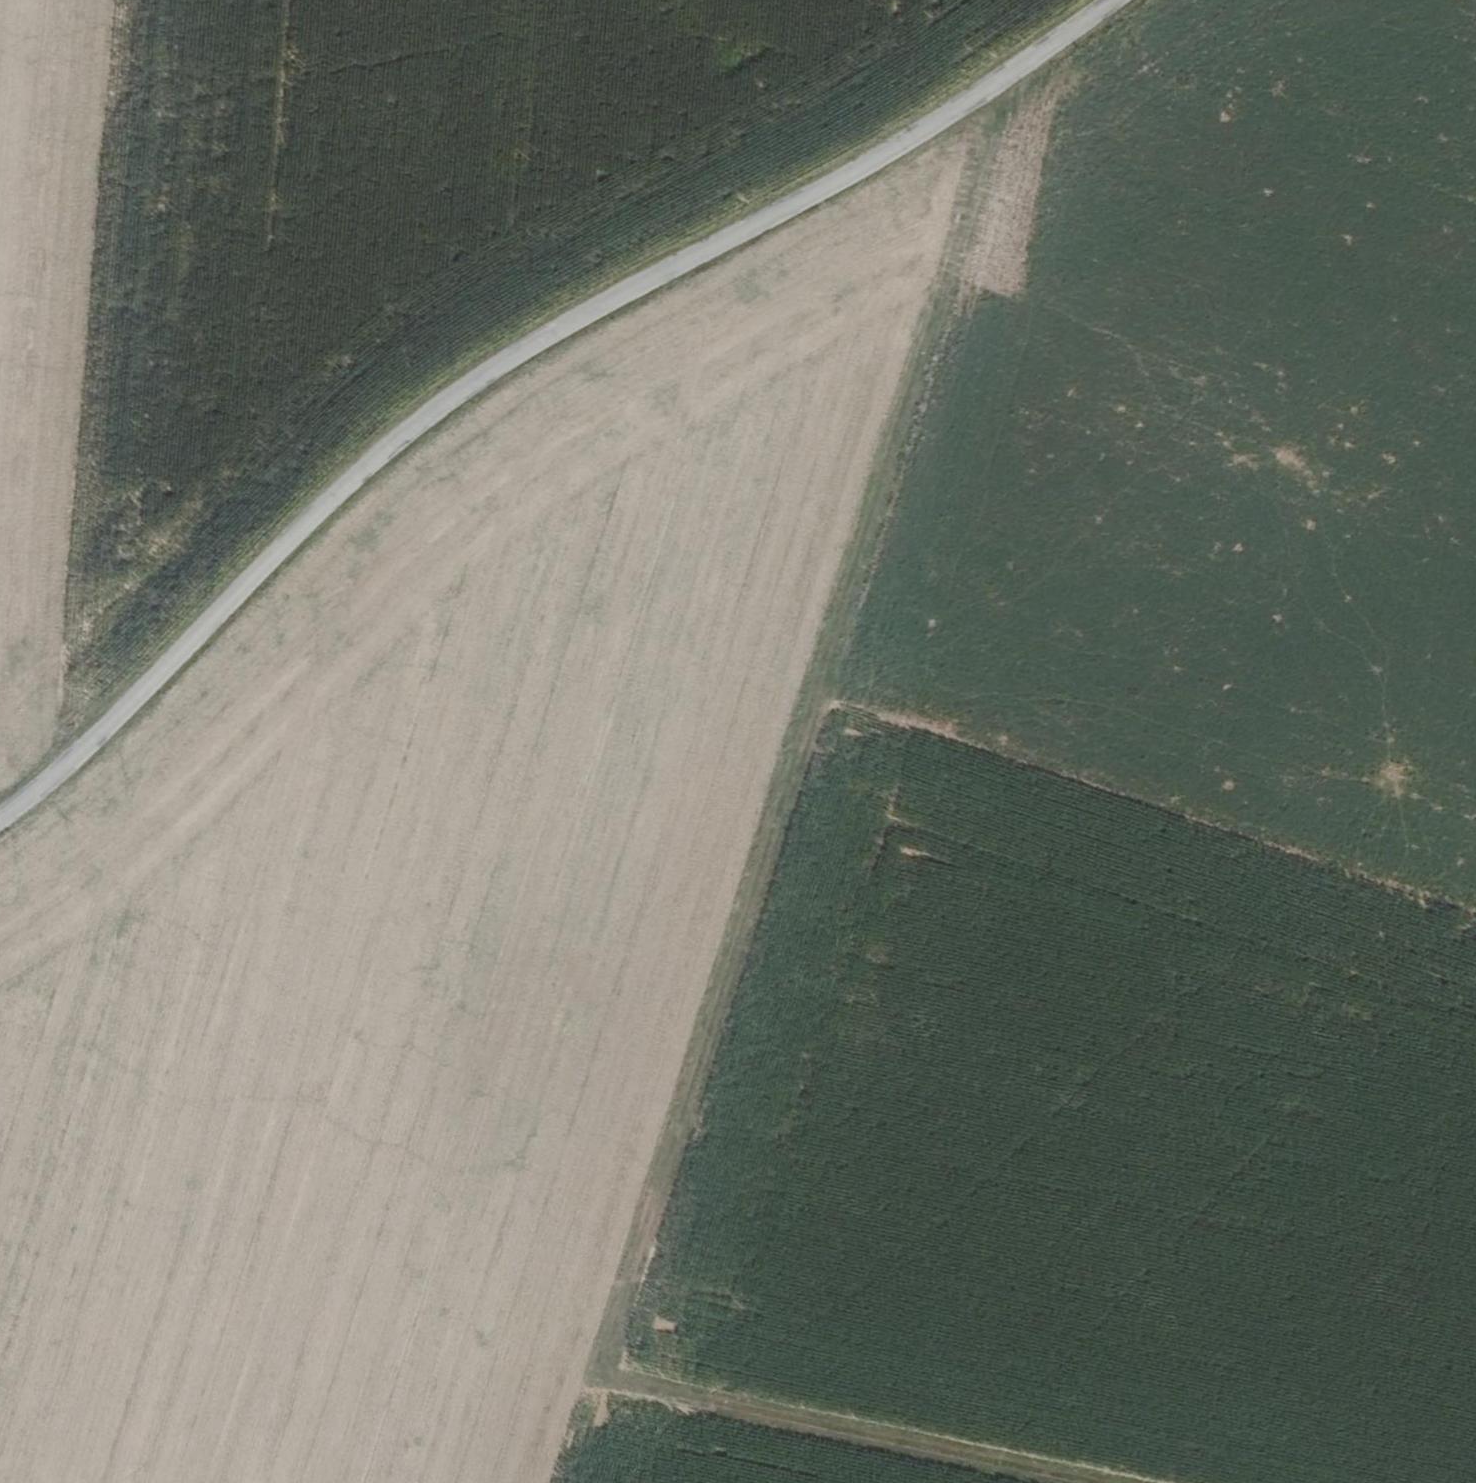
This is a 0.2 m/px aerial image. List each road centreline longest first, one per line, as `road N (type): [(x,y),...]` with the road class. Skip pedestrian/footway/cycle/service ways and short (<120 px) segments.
road 1 (tertiary): [(1116,0),(851,175),(554,336),(414,426),(120,715),(0,821)]

